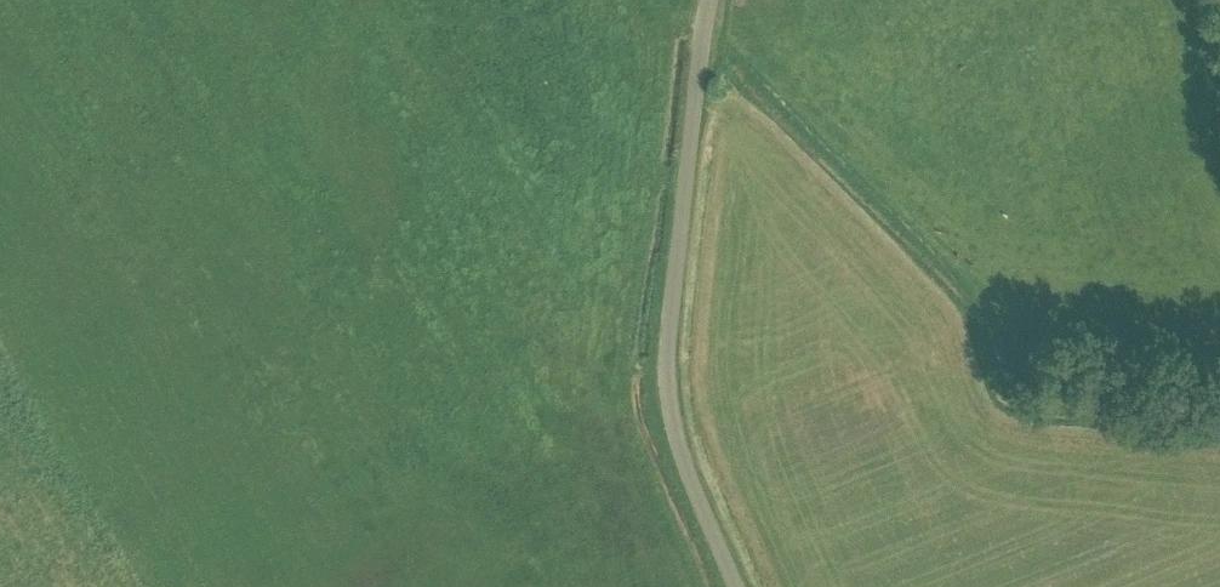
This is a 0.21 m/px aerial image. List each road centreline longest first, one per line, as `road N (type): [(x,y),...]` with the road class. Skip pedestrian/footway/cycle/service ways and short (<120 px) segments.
road 1 (unclassified): [(742,586),(682,432),(674,362),(713,0)]

